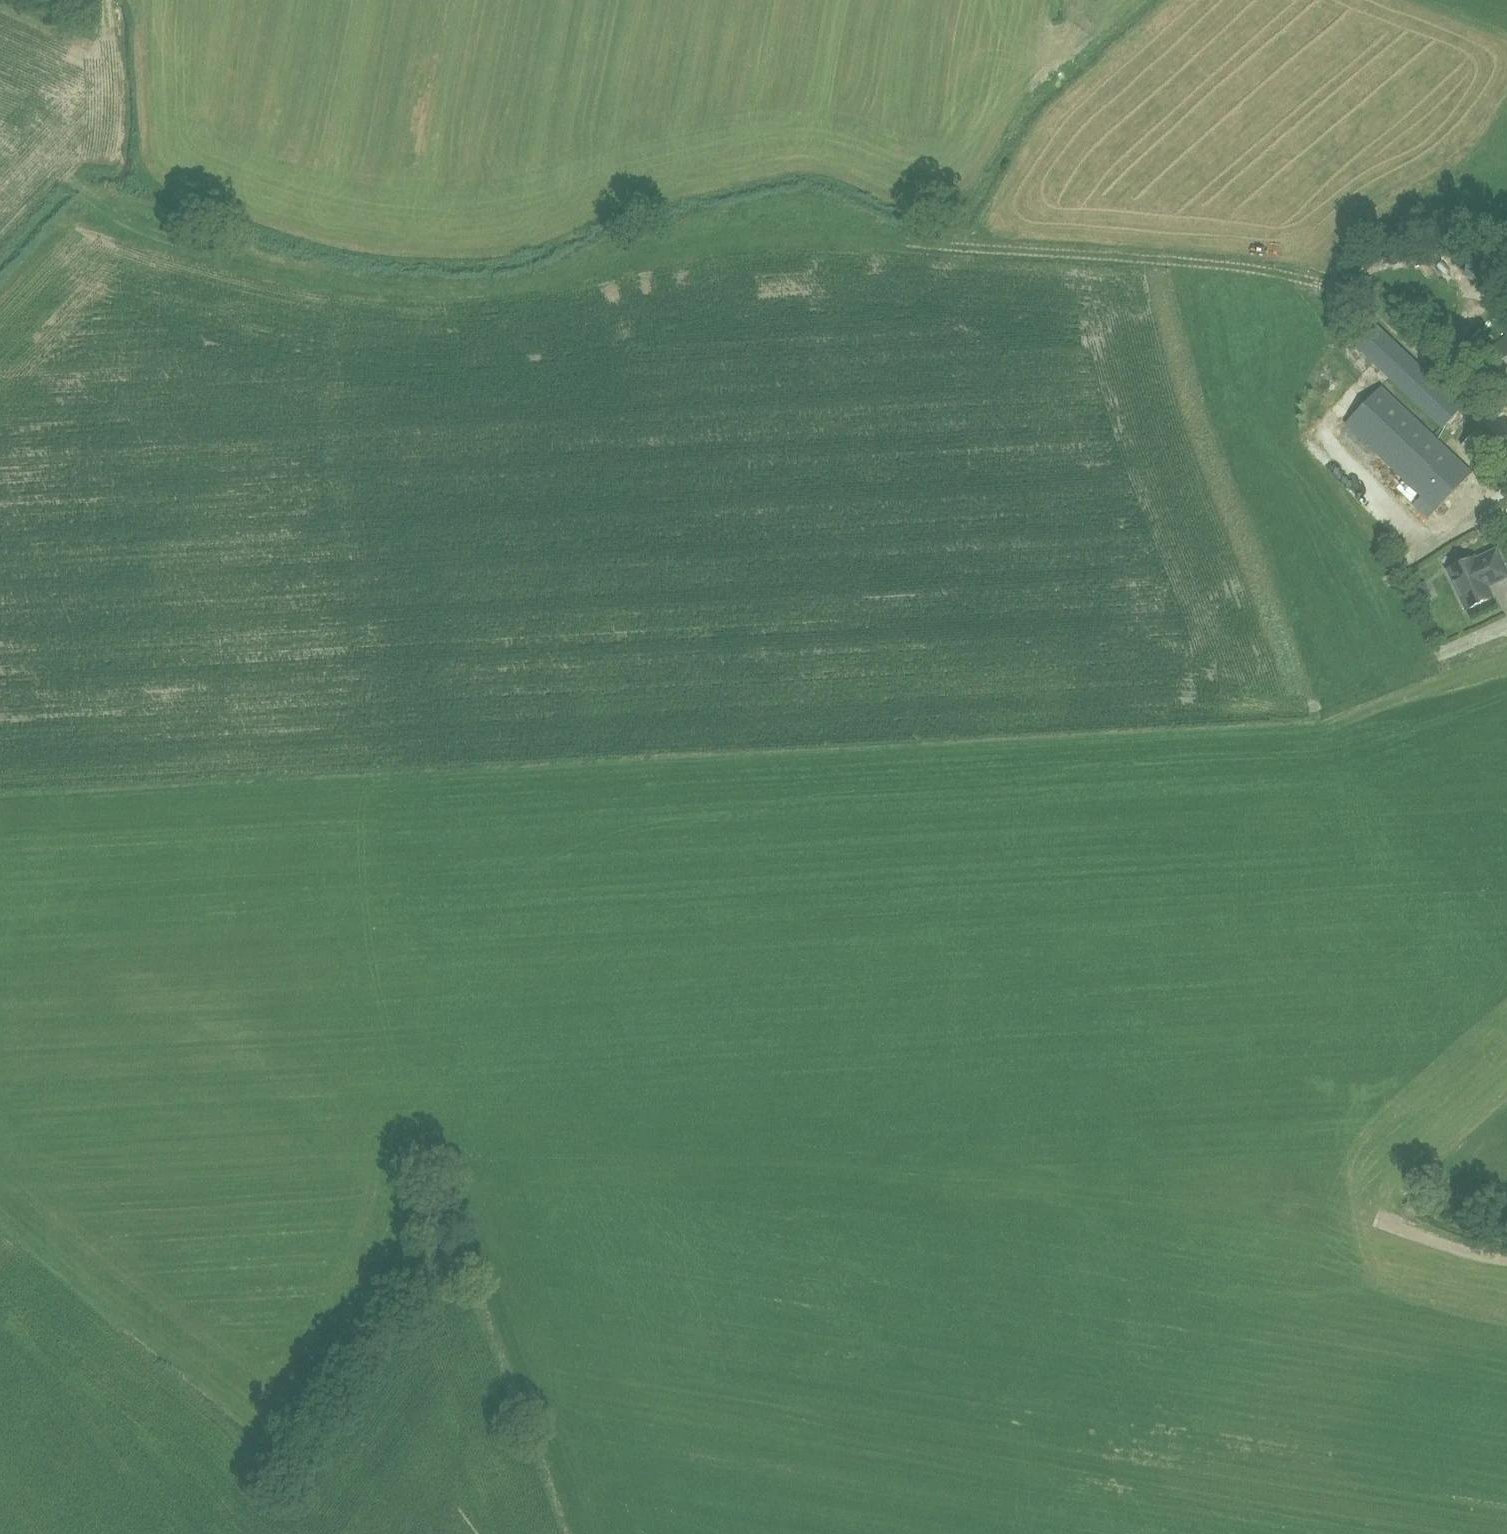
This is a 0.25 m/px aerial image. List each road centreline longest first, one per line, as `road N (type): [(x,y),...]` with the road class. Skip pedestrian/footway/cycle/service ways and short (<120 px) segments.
road 1 (track): [(66,178),(86,194),(257,260),(354,287),(448,296),(530,287),(641,257),(840,237),(1243,268),(1363,290),(1482,405),(1506,441)]
road 2 (track): [(1260,710),(1318,708),(1439,659)]

